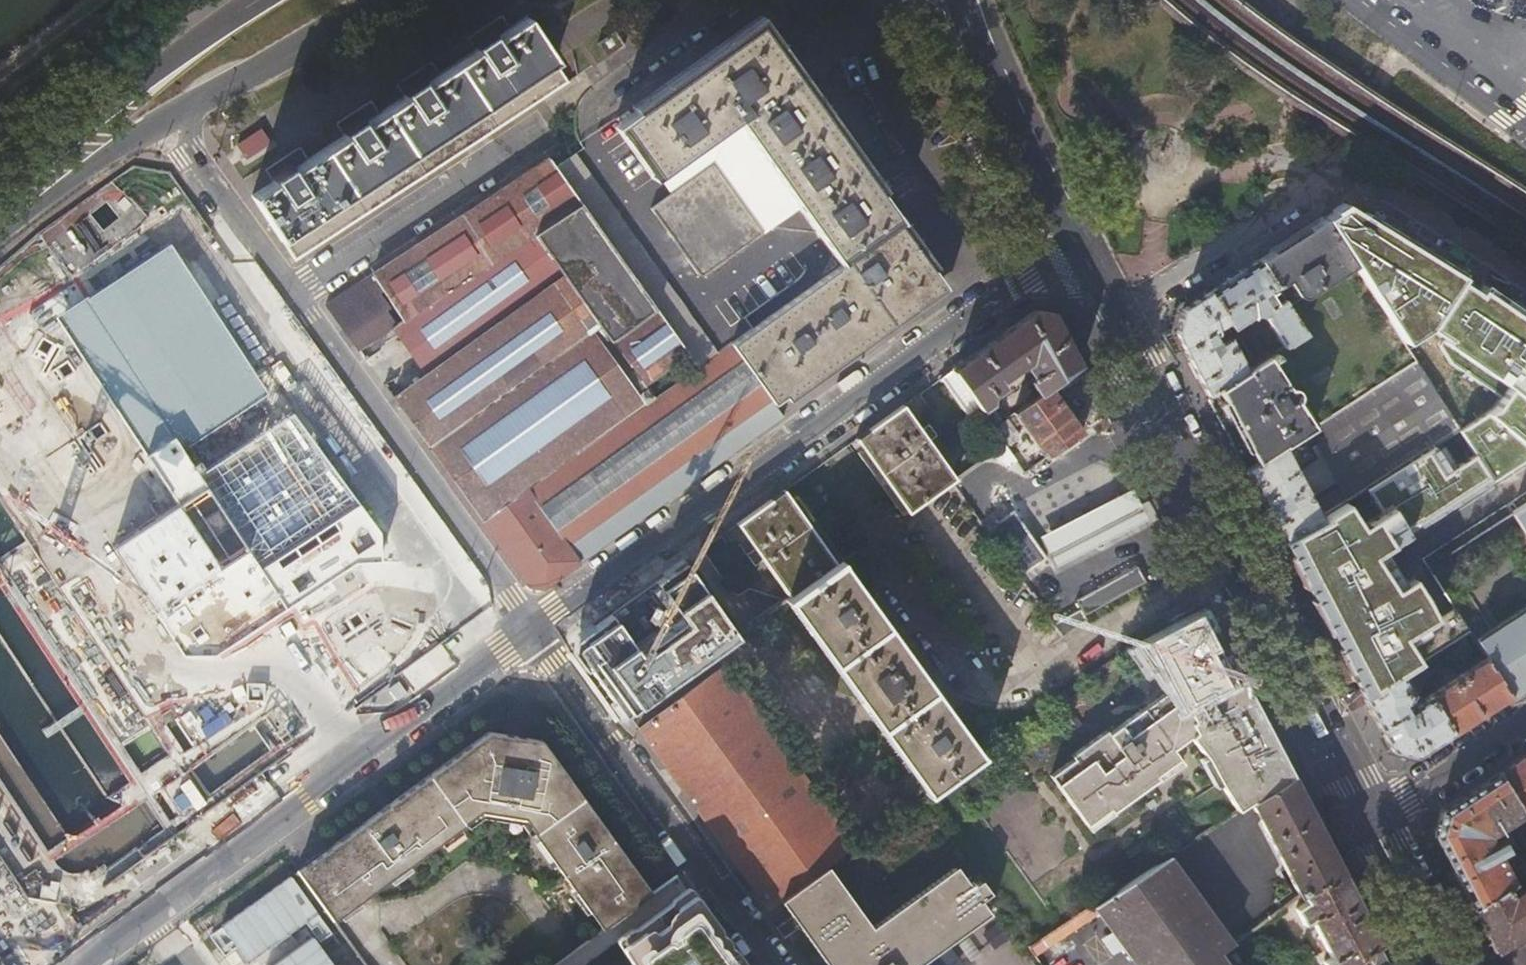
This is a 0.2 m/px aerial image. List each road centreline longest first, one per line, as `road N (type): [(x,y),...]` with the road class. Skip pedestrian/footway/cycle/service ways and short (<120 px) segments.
road 1 (residential): [(530,629),(1070,245)]
road 2 (primary): [(1111,322),(1378,830)]
road 3 (residential): [(80,964),(530,629)]
road 4 (residential): [(1111,322),(1358,166),(1525,273)]
road 5 (residential): [(530,629),(288,296)]
road 6 (residential): [(768,964),(530,629)]
road 7 (primary): [(256,0),(147,77),(0,201)]
road 8 (residential): [(288,296),(542,139)]
road 9 (primary): [(940,0),(1070,245)]
road 10 (primary): [(985,0),(1070,245)]
road 11 (primary): [(0,237),(88,166),(202,100)]
road 12 (residential): [(288,296),(194,161),(188,125),(202,100)]
road 13 (primary): [(202,100),(397,0)]
road 14 (residential): [(1378,830),(1525,734)]
road 15 (primary): [(1378,830),(1446,964)]

